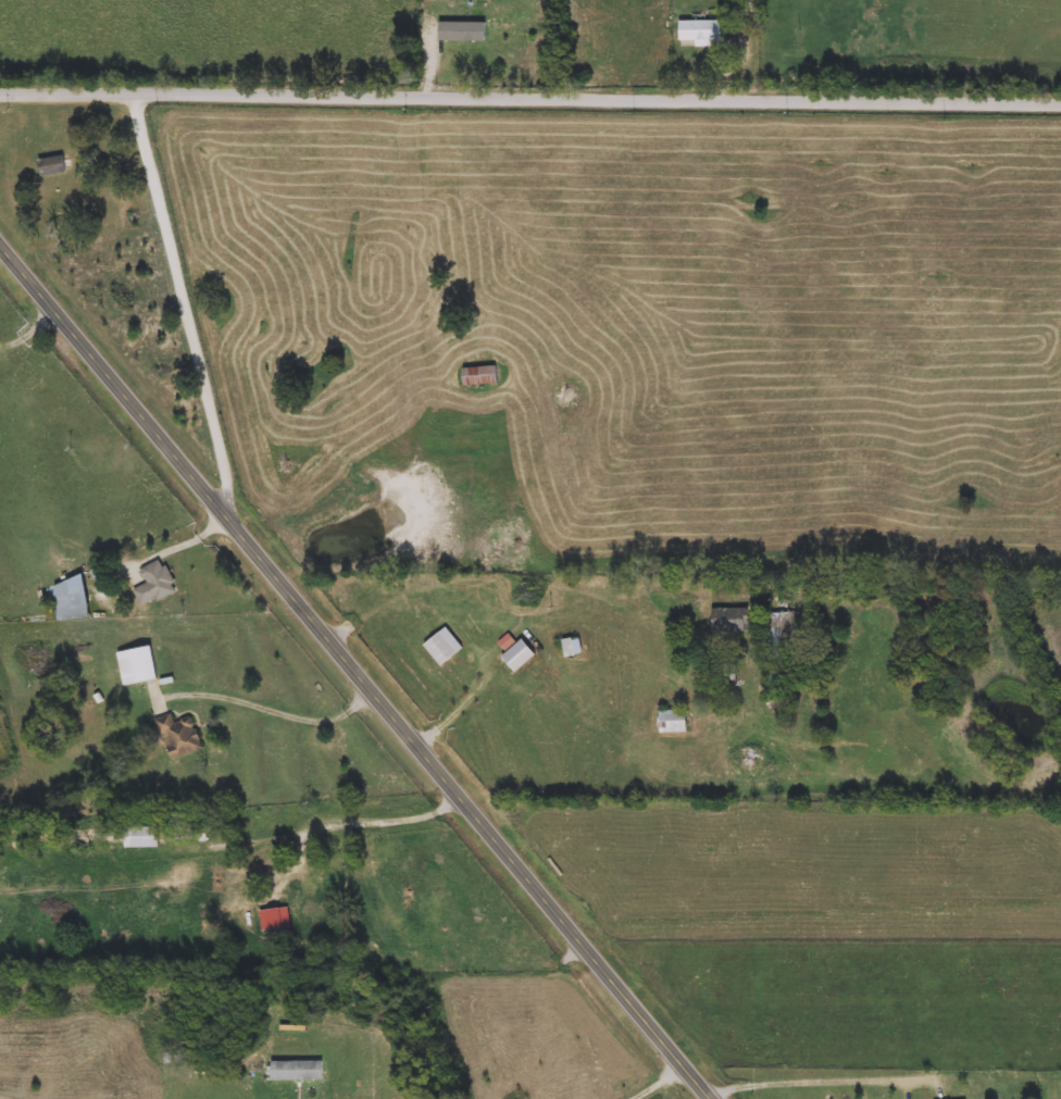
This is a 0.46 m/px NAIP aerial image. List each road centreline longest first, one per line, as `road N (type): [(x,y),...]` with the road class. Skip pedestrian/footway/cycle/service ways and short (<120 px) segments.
road 1 (tertiary): [(722,1098),(0,231)]
road 2 (residential): [(1060,96),(0,92)]
road 3 (residential): [(139,91),(240,519)]
road 4 (residential): [(720,93),(753,29),(795,0)]

